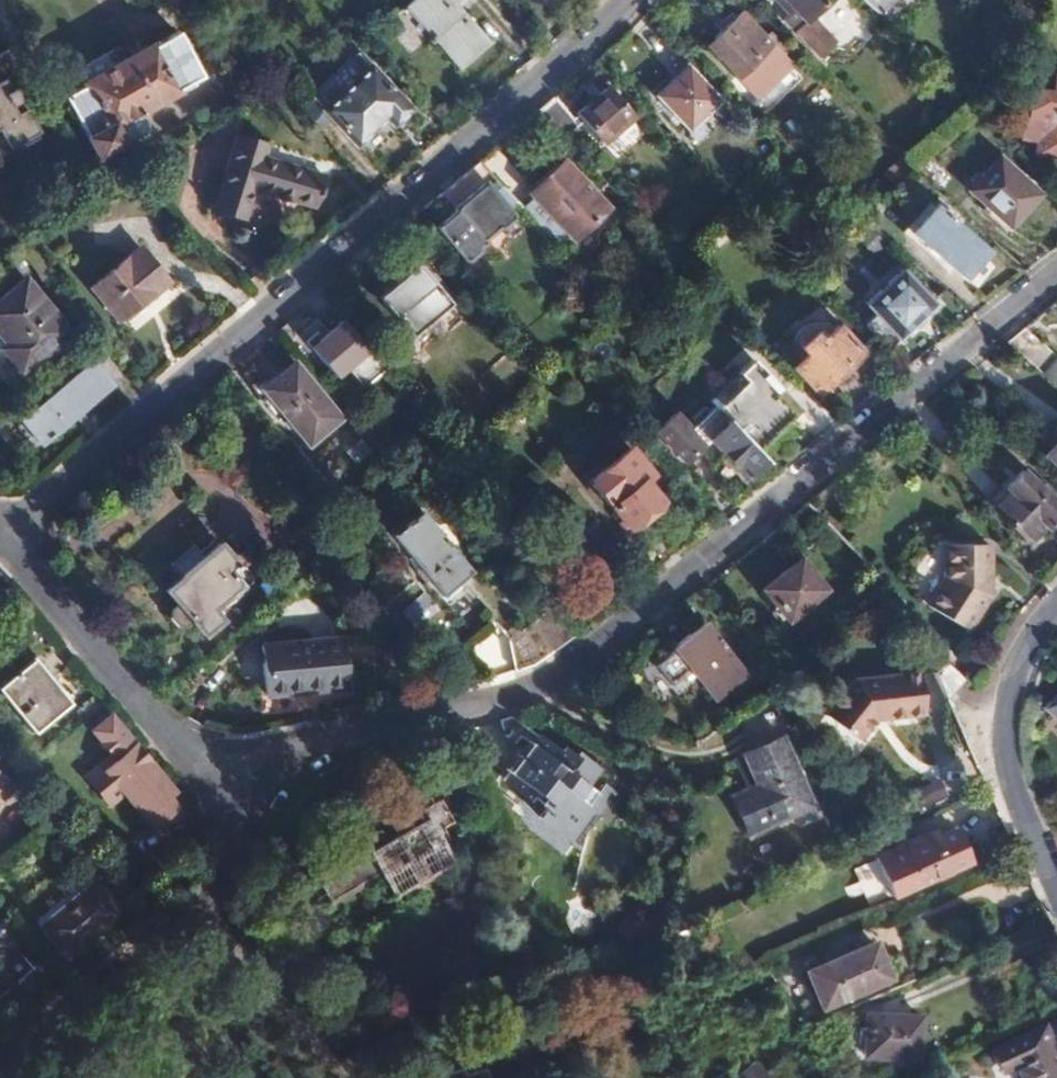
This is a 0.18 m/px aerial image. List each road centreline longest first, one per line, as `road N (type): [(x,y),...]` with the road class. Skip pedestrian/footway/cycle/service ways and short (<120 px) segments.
road 1 (residential): [(237,791),(311,749),(505,704),(570,672),(1056,275)]
road 2 (residential): [(0,536),(338,259),(631,0)]
road 3 (residential): [(0,1075),(211,906),(240,855),(237,791)]
road 4 (residential): [(0,551),(148,733),(237,791)]
road 5 (residential): [(1056,599),(1013,665),(1001,710),(1018,809),(1056,900)]

